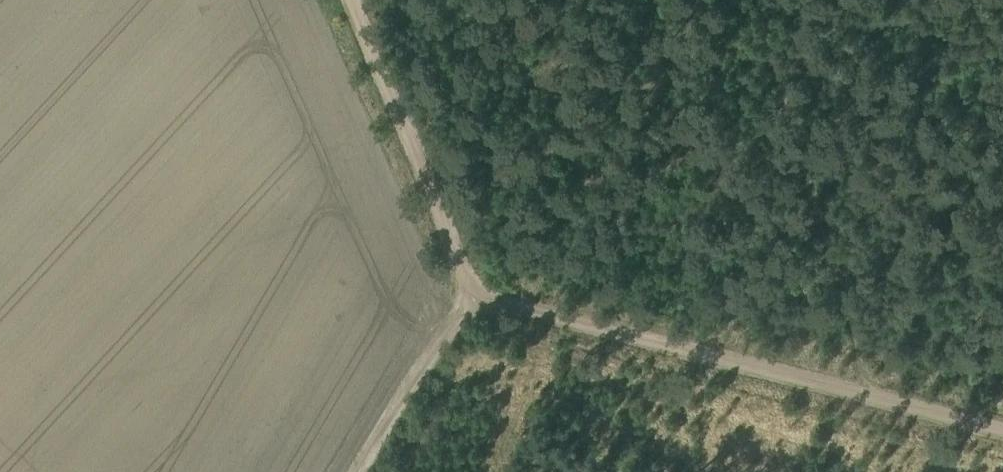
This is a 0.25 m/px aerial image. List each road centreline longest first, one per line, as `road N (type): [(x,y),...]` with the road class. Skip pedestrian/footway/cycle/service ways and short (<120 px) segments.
road 1 (track): [(472,294),(868,395)]
road 2 (track): [(353,0),(363,45),(472,294)]
road 3 (track): [(367,471),(472,294)]
road 4 (track): [(868,395),(1002,426)]

